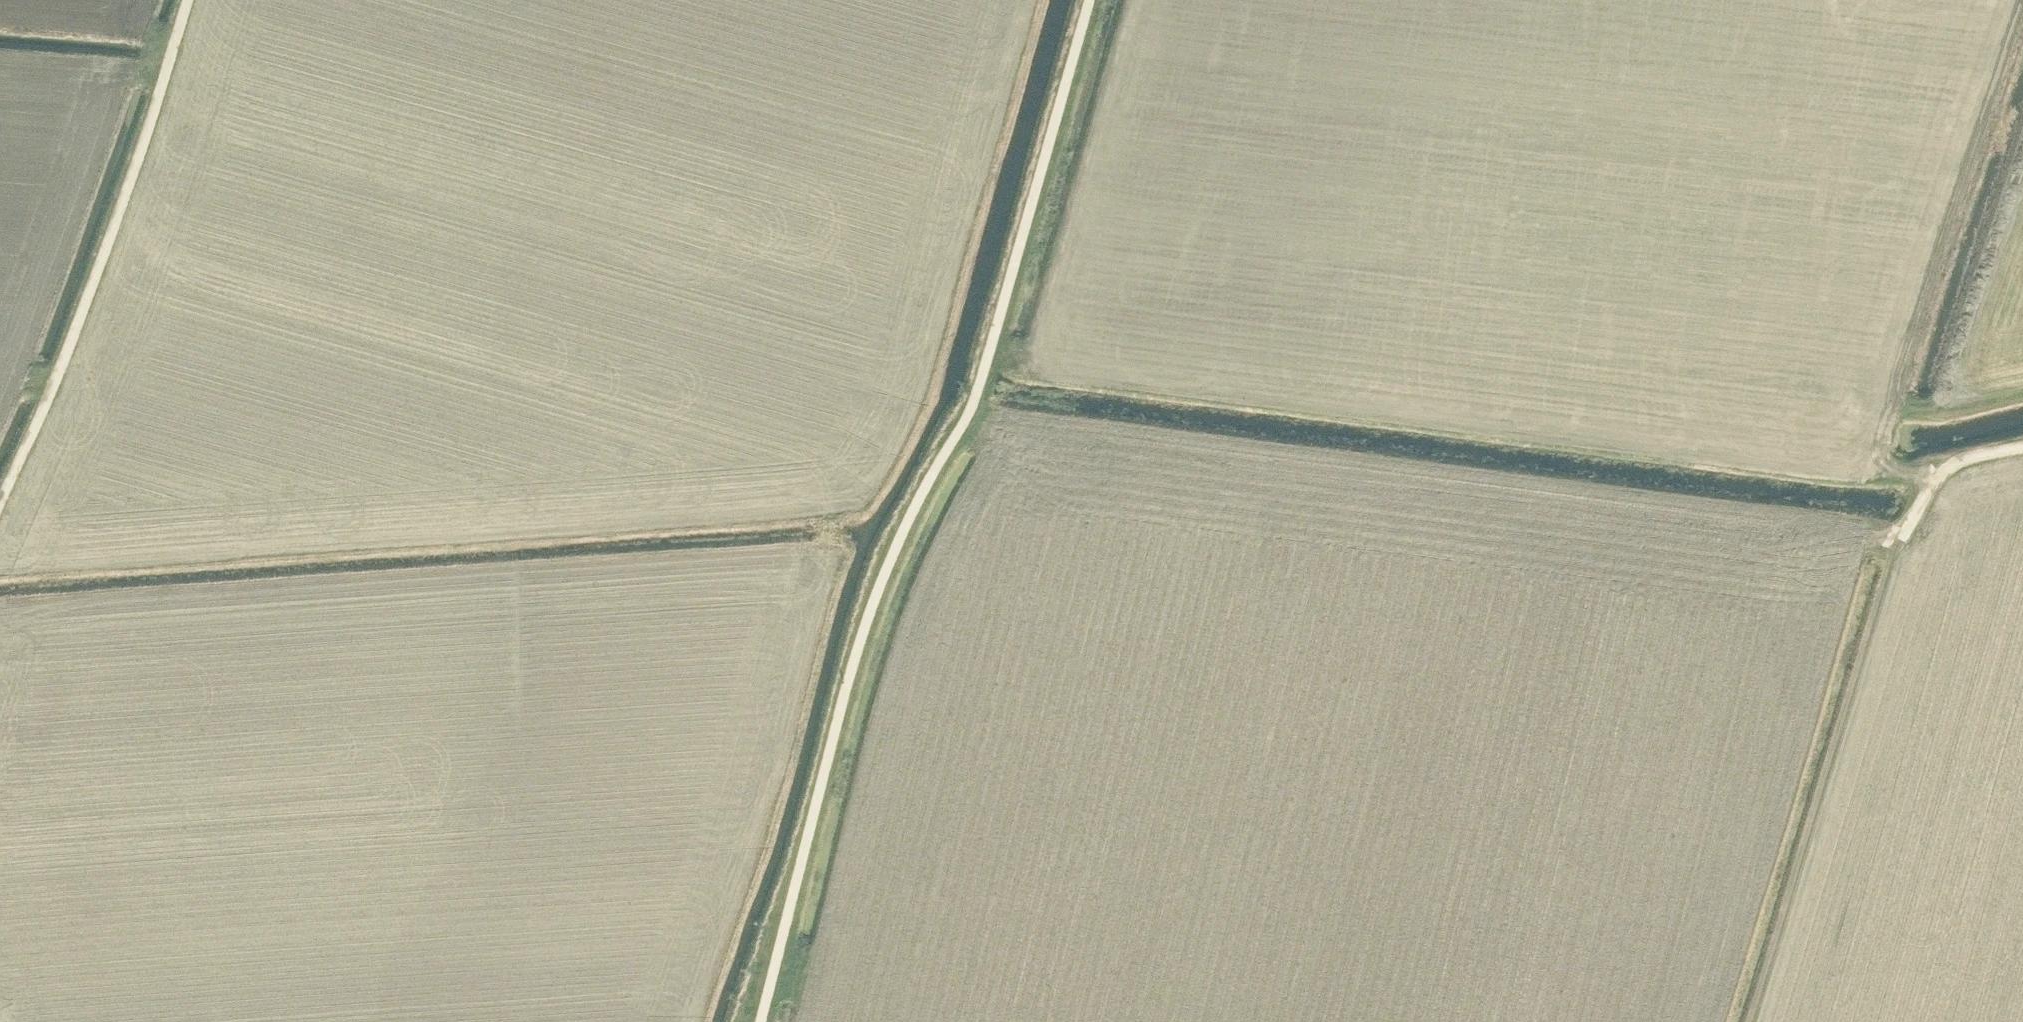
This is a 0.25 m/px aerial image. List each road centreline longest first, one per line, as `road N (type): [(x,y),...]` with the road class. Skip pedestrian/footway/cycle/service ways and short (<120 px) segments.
road 1 (track): [(0,501),(105,249),(189,0)]
road 2 (track): [(2022,446),(1947,469),(1907,527),(1889,537)]

